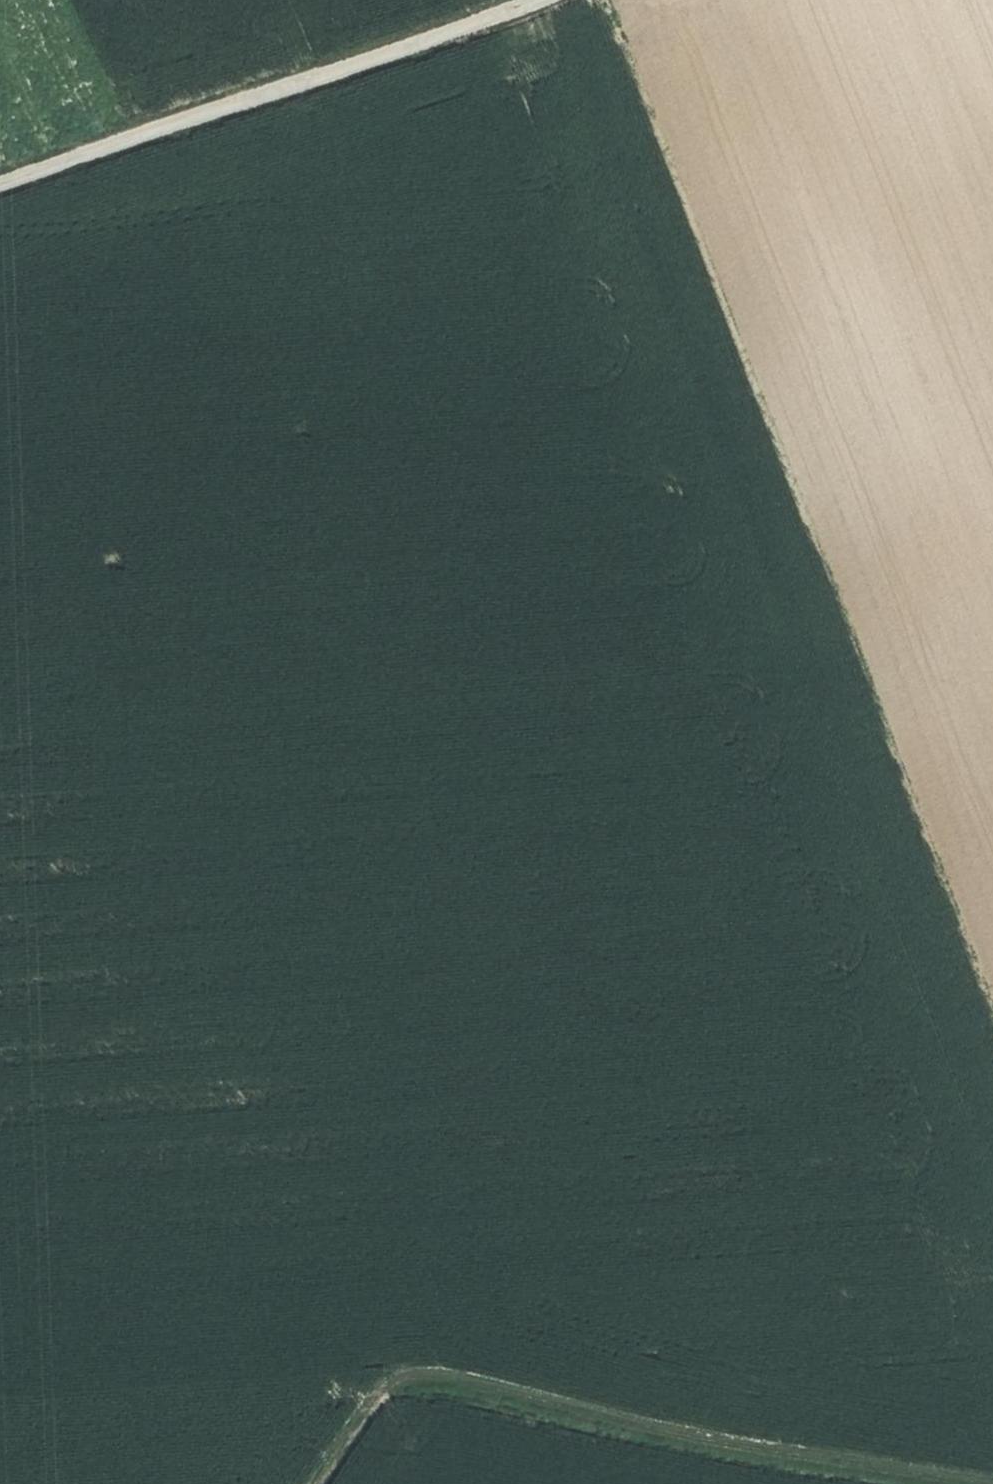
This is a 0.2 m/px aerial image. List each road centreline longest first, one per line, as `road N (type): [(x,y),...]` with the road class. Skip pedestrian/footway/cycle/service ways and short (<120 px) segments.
road 1 (unclassified): [(538,0),(0,183)]
road 2 (track): [(319,1483),(366,1409),(406,1381),(432,1379),(712,1444)]
road 3 (track): [(928,1483),(712,1444)]

